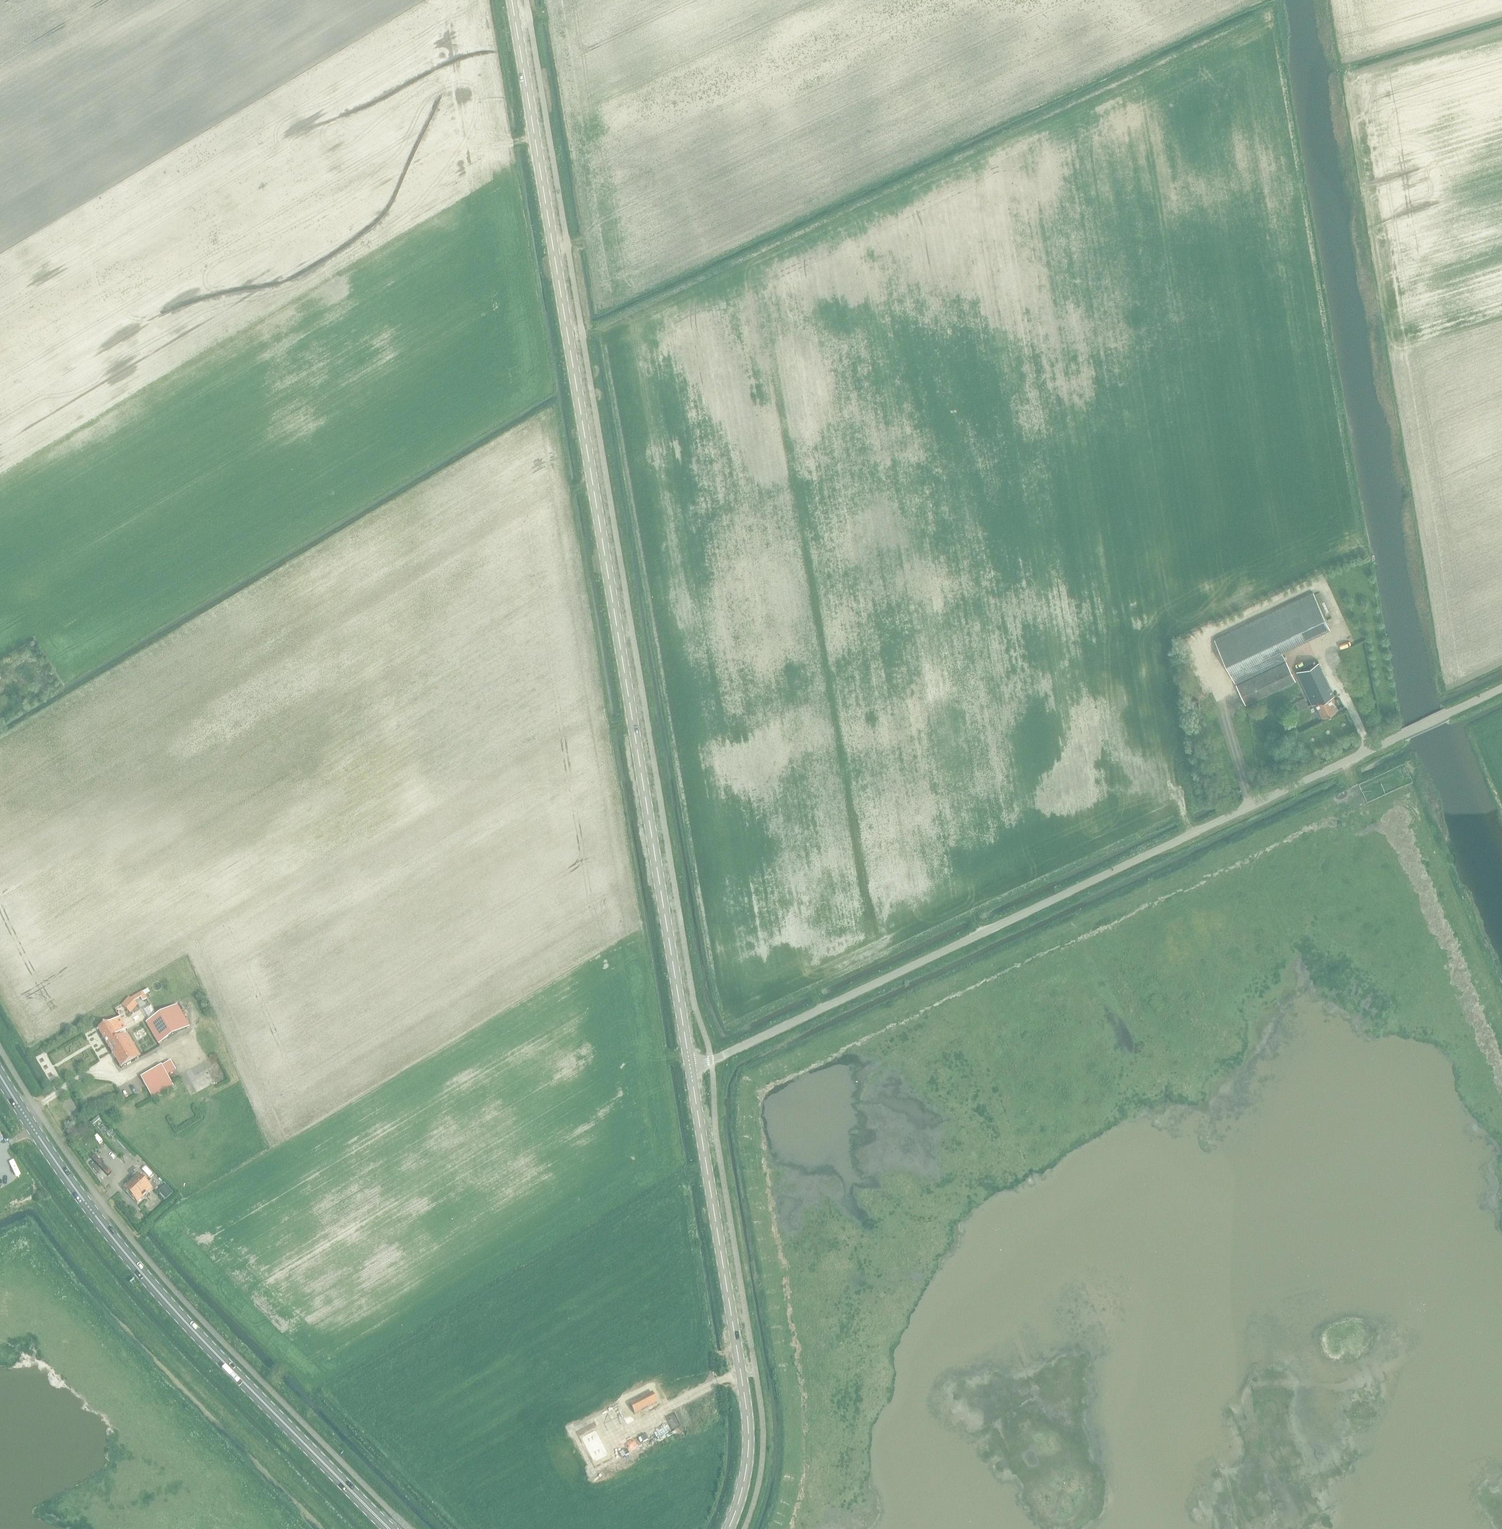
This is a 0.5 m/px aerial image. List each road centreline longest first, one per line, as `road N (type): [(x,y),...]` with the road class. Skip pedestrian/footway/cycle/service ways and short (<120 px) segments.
road 1 (tertiary): [(690,1068),(511,0)]
road 2 (unclassified): [(690,1068),(1501,688)]
road 3 (primary): [(390,1528),(125,1256),(0,1078)]
road 4 (tertiary): [(726,1528),(747,1438),(690,1068)]

